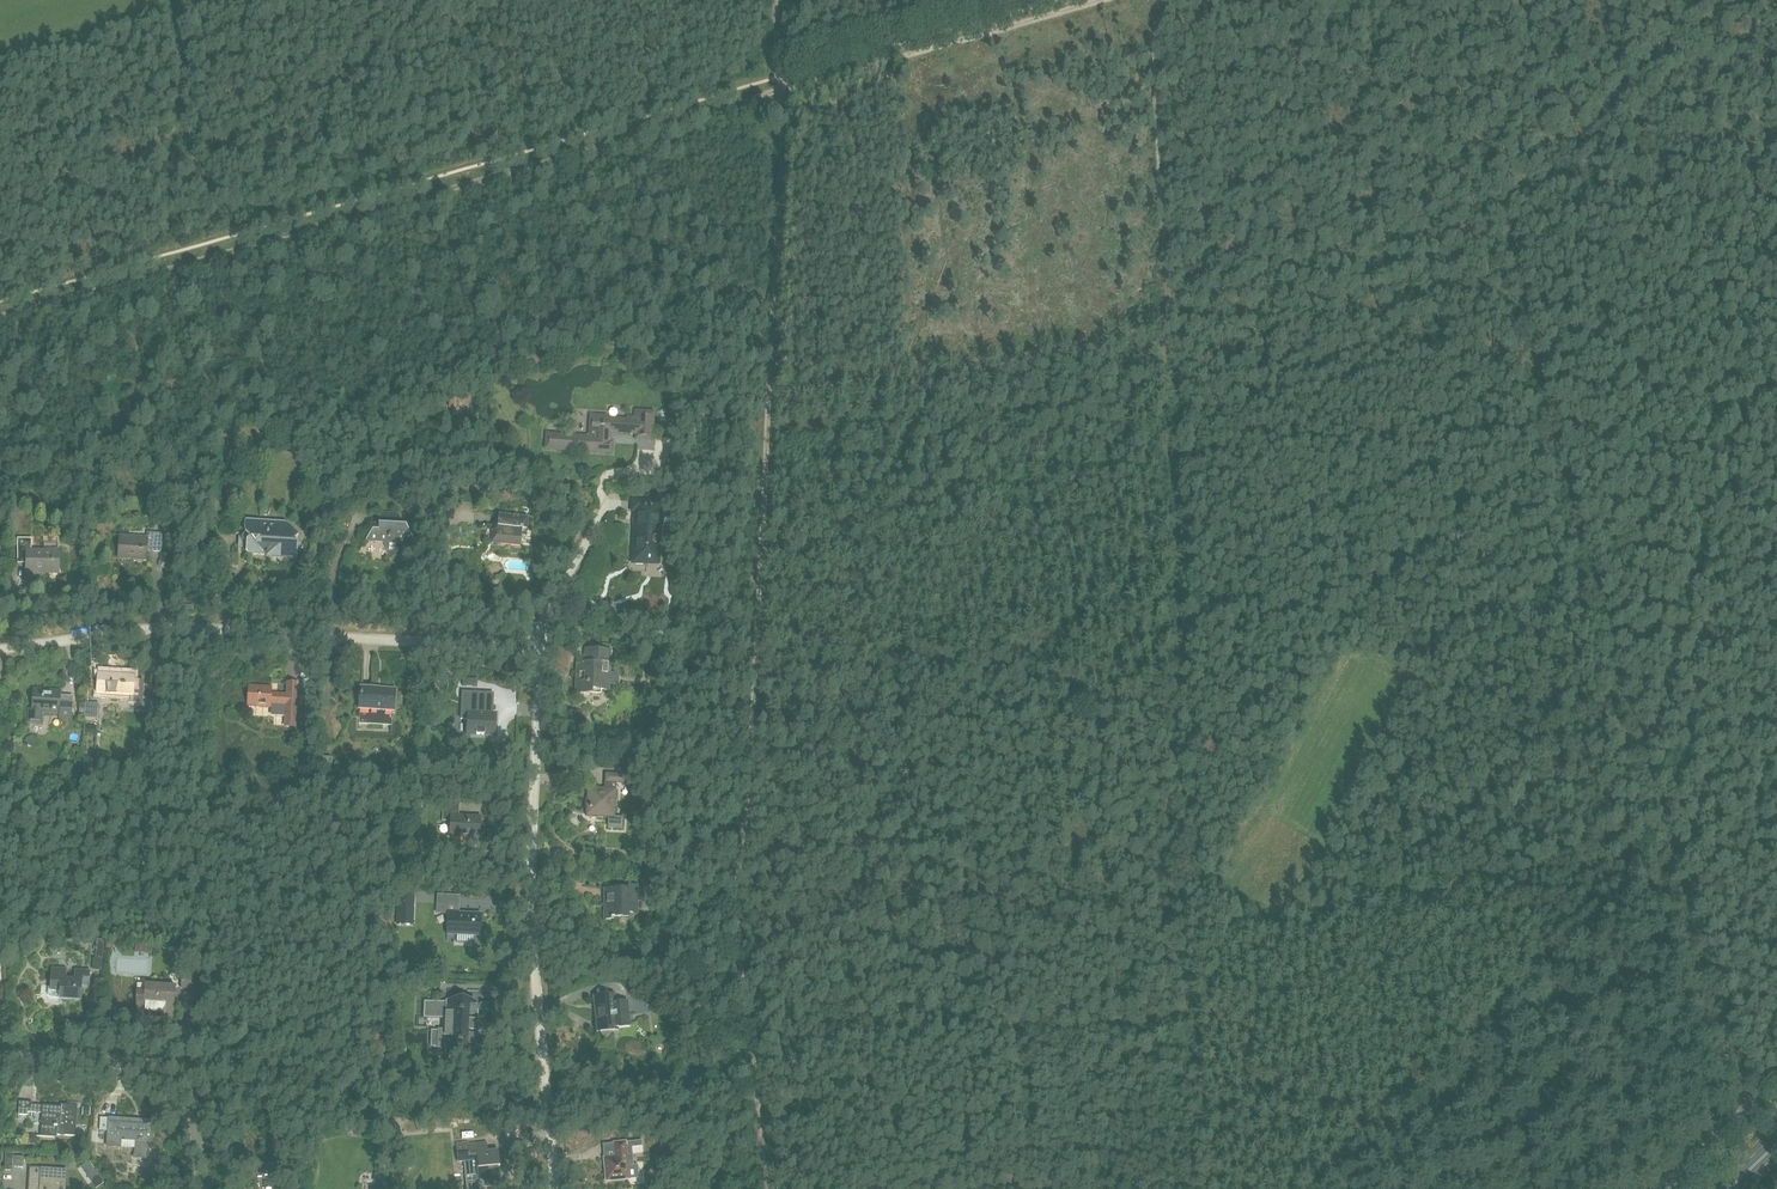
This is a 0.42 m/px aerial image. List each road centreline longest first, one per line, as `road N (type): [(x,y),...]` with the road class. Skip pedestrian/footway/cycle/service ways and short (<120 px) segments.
road 1 (track): [(780,90),(737,925),(770,1188)]
road 2 (track): [(780,90),(0,315)]
road 3 (unclassified): [(541,648),(178,627),(0,650)]
road 4 (unclassified): [(555,1188),(529,876),(541,648)]
road 5 (track): [(1101,0),(780,90)]
road 6 (unclassified): [(206,1188),(188,1074),(177,1063),(0,1055)]
road 7 (unclassified): [(541,648),(546,614),(607,504),(617,504)]
road 8 (unclassified): [(1664,1188),(1776,1082)]

